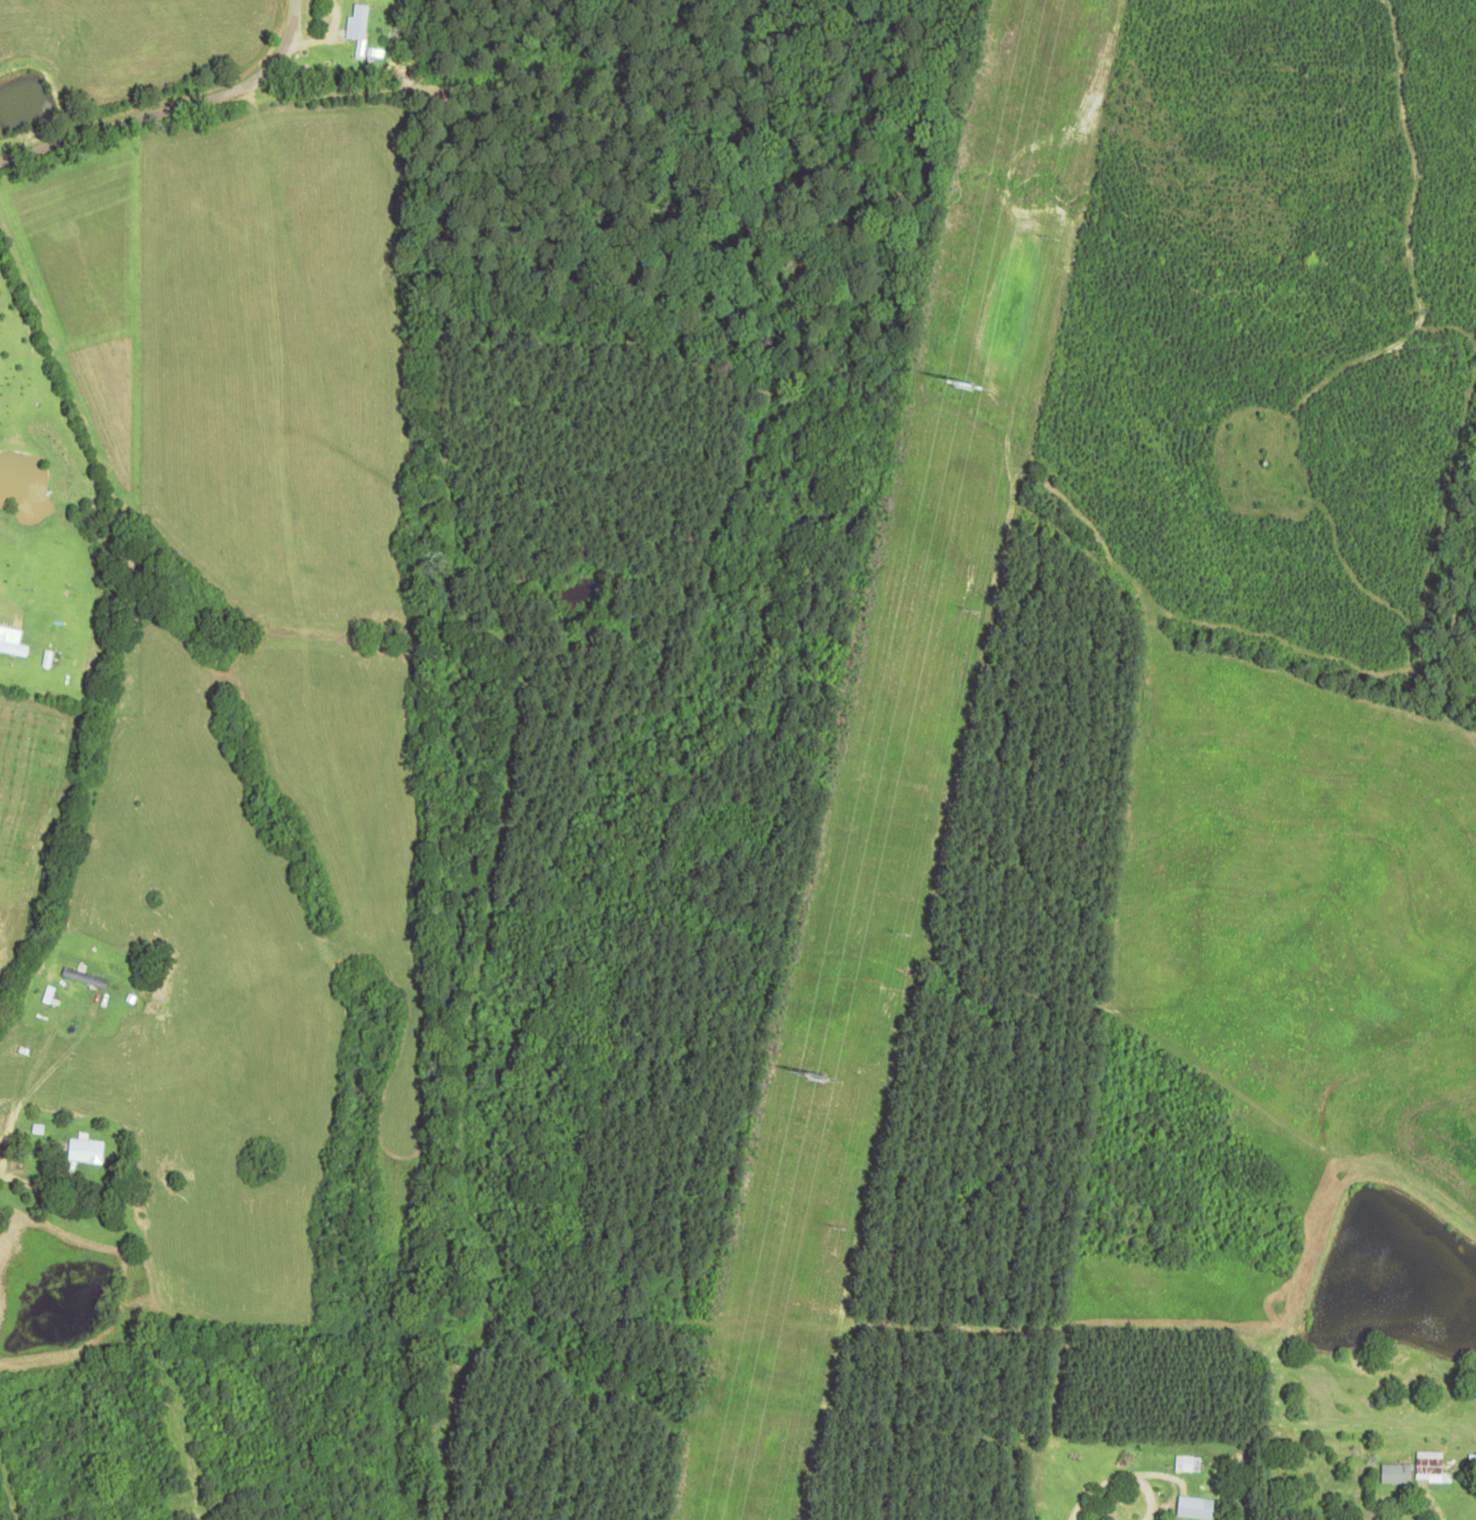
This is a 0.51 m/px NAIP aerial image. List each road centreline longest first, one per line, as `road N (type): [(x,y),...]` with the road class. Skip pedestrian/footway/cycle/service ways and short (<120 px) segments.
road 1 (residential): [(0,182),(196,121),(265,81),(313,0)]
road 2 (residential): [(1058,1519),(1046,1513),(1068,1467),(1109,1448),(1145,1451),(1134,1489),(1101,1519)]

